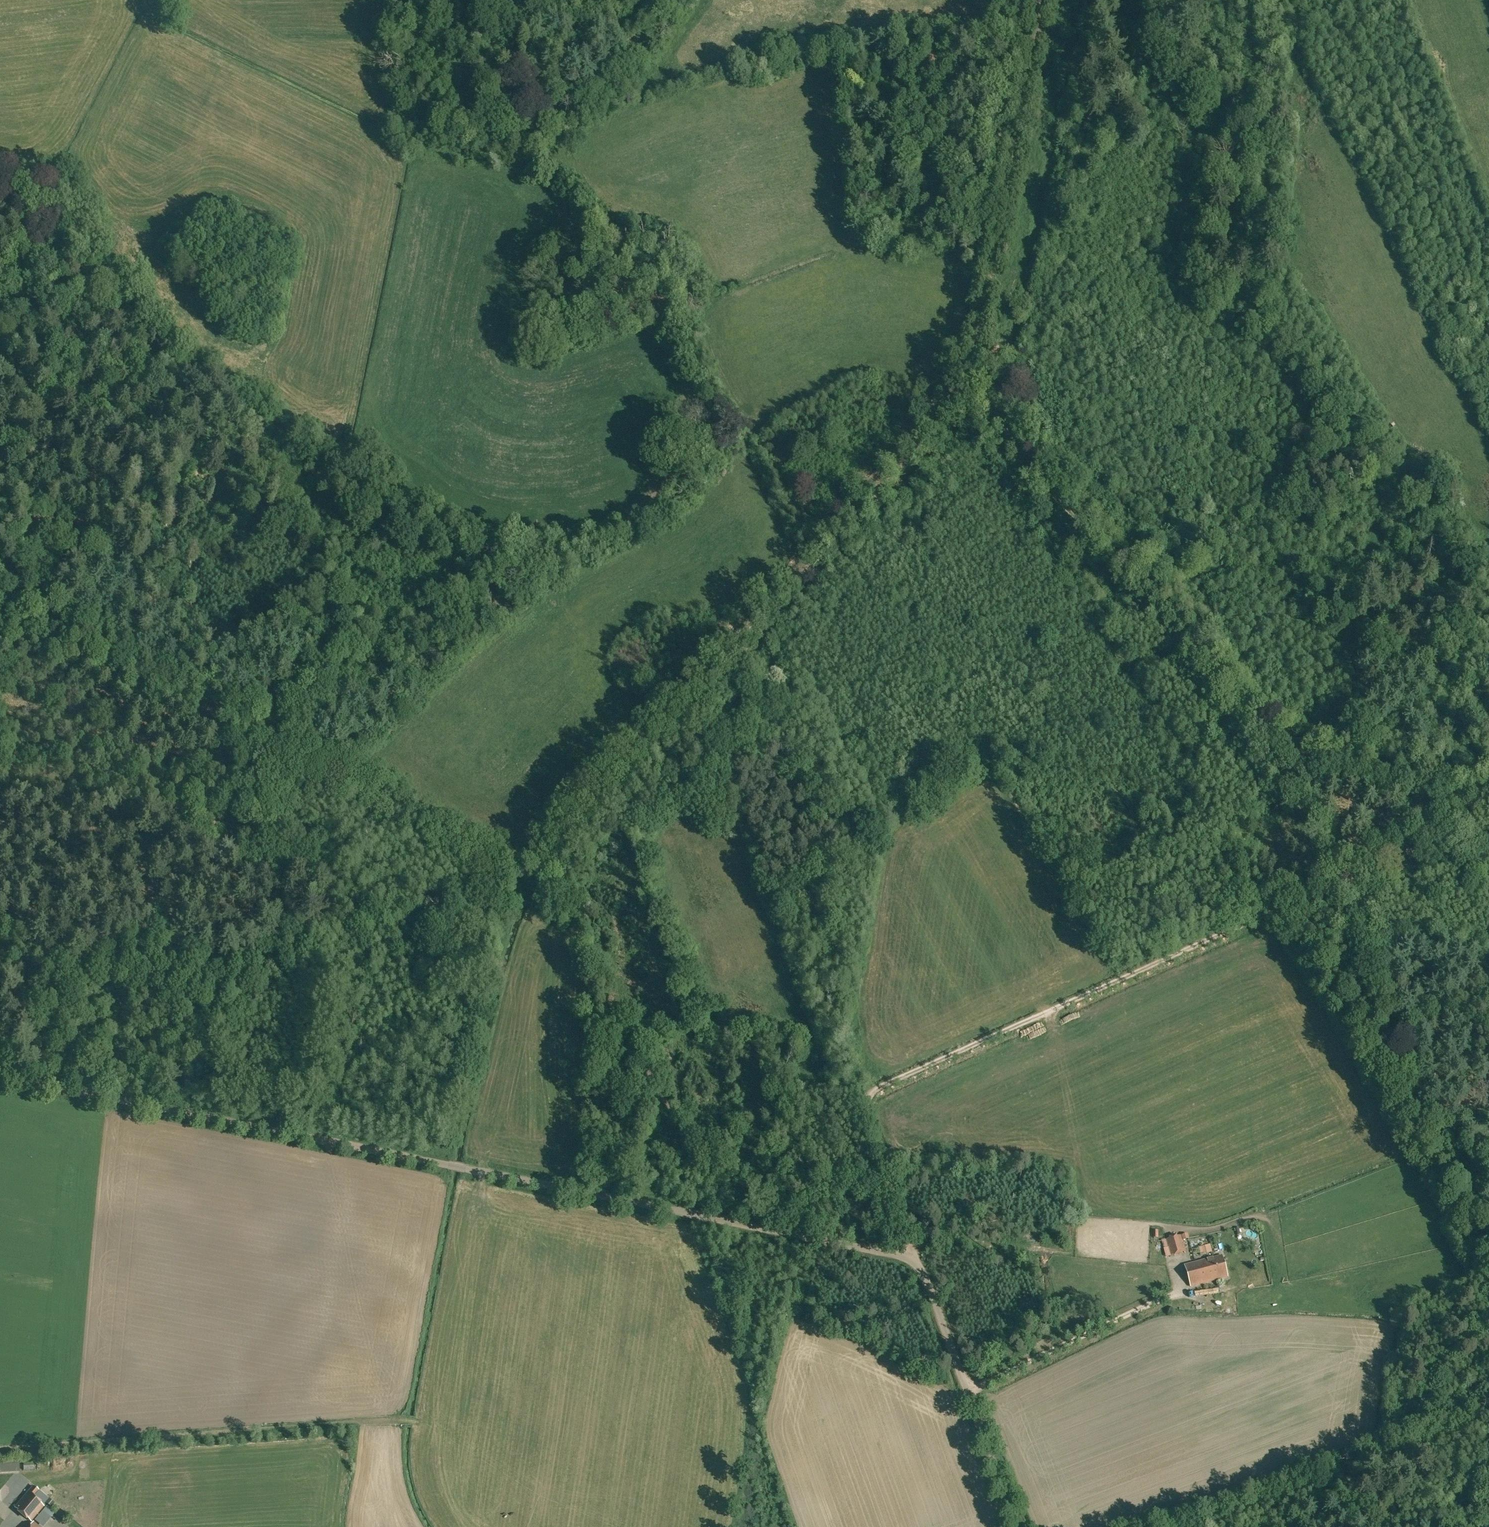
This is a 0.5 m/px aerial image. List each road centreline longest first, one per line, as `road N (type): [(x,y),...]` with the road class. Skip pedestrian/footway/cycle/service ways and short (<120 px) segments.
road 1 (unclassified): [(1018,1526),(923,1269),(912,1259),(0,1077)]
road 2 (track): [(288,749),(527,883),(986,397)]
road 3 (track): [(1488,815),(872,1089),(862,1104),(917,1263)]
road 4 (track): [(986,397),(1059,506),(1197,641),(1256,736),(1443,807),(1488,813)]
road 5 (track): [(0,221),(337,463),(441,517),(559,548)]
road 6 (track): [(1488,1240),(1423,1135),(1341,877),(1256,736)]
road 7 (track): [(1041,0),(984,307),(977,361),(986,397)]
road 8 (track): [(0,588),(288,749)]

